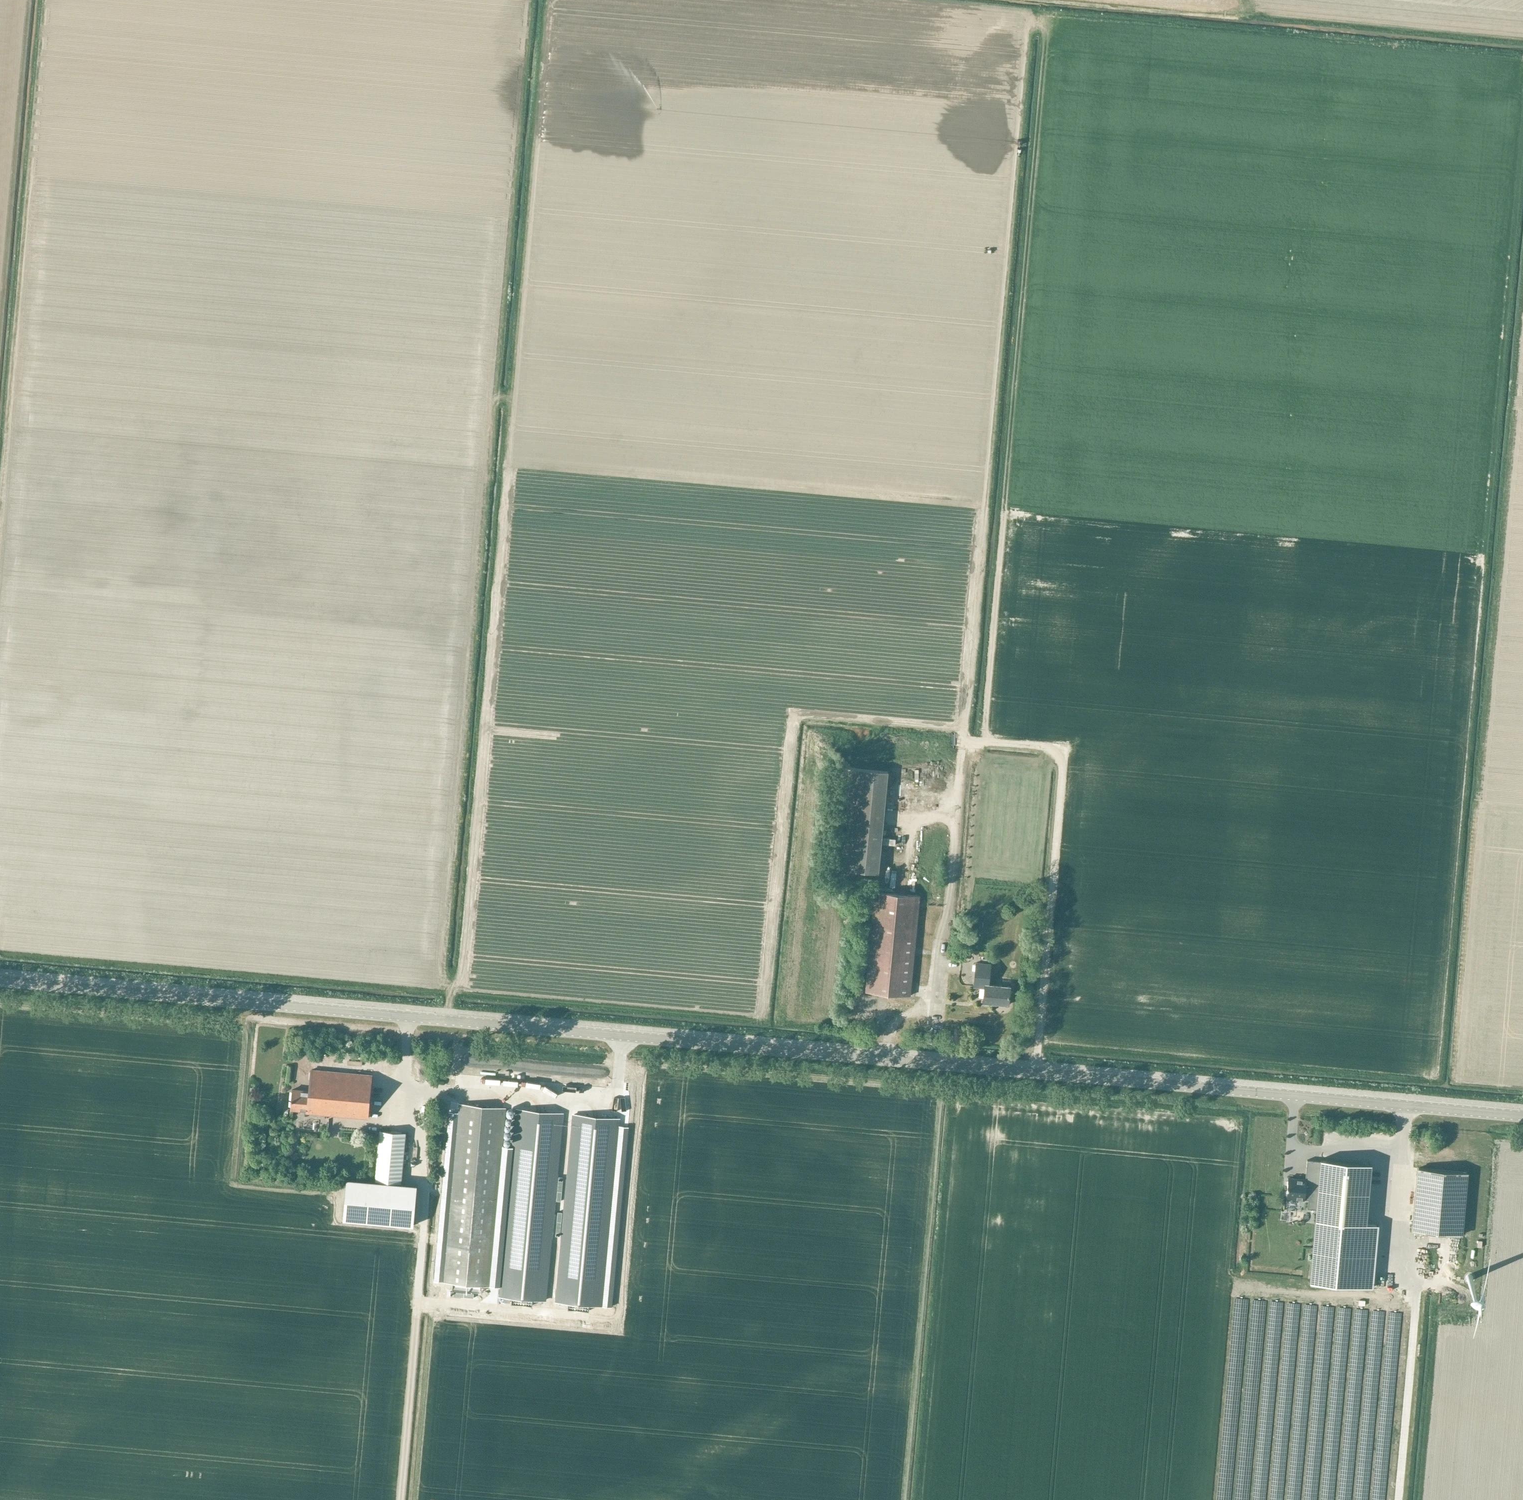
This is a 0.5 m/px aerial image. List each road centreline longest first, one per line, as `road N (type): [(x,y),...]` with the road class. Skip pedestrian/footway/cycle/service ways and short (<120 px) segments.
road 1 (tertiary): [(1522,1113),(0,980)]
road 2 (track): [(1400,1155),(1414,1317),(1397,1499)]

